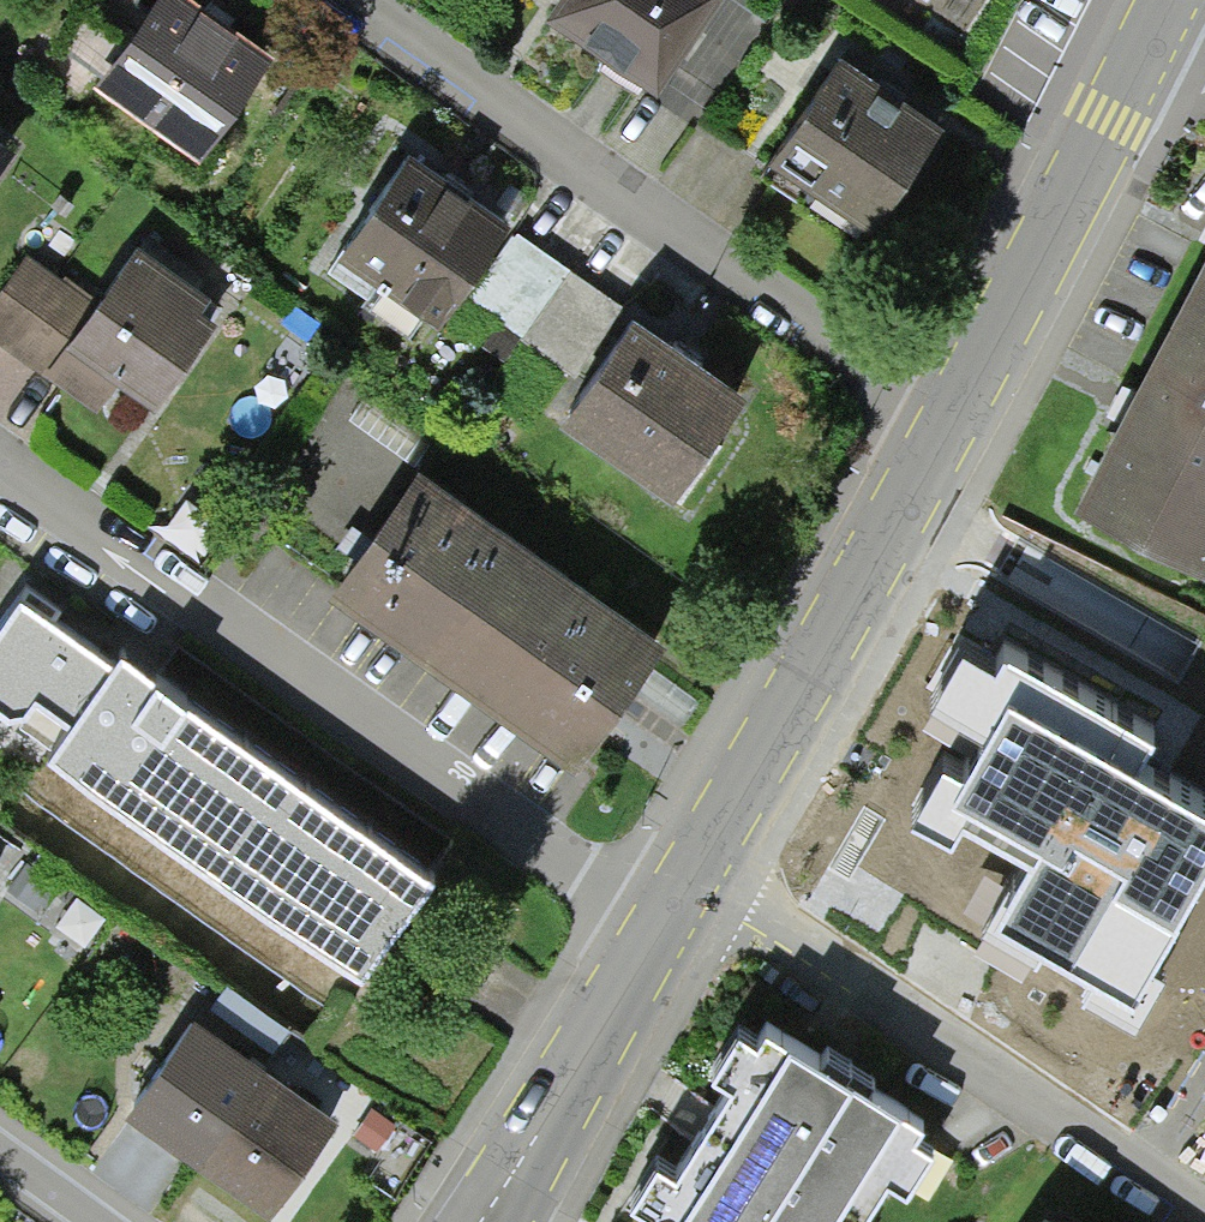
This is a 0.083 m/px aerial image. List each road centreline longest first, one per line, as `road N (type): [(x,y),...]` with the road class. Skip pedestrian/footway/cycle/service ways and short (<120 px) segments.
road 1 (residential): [(660,924),(204,618),(0,470)]
road 2 (residential): [(352,0),(948,418)]
road 3 (residential): [(1204,1214),(695,864)]
road 4 (residential): [(948,418),(695,864)]
road 5 (residential): [(1167,2),(948,418)]
road 6 (residential): [(660,924),(489,1221)]

